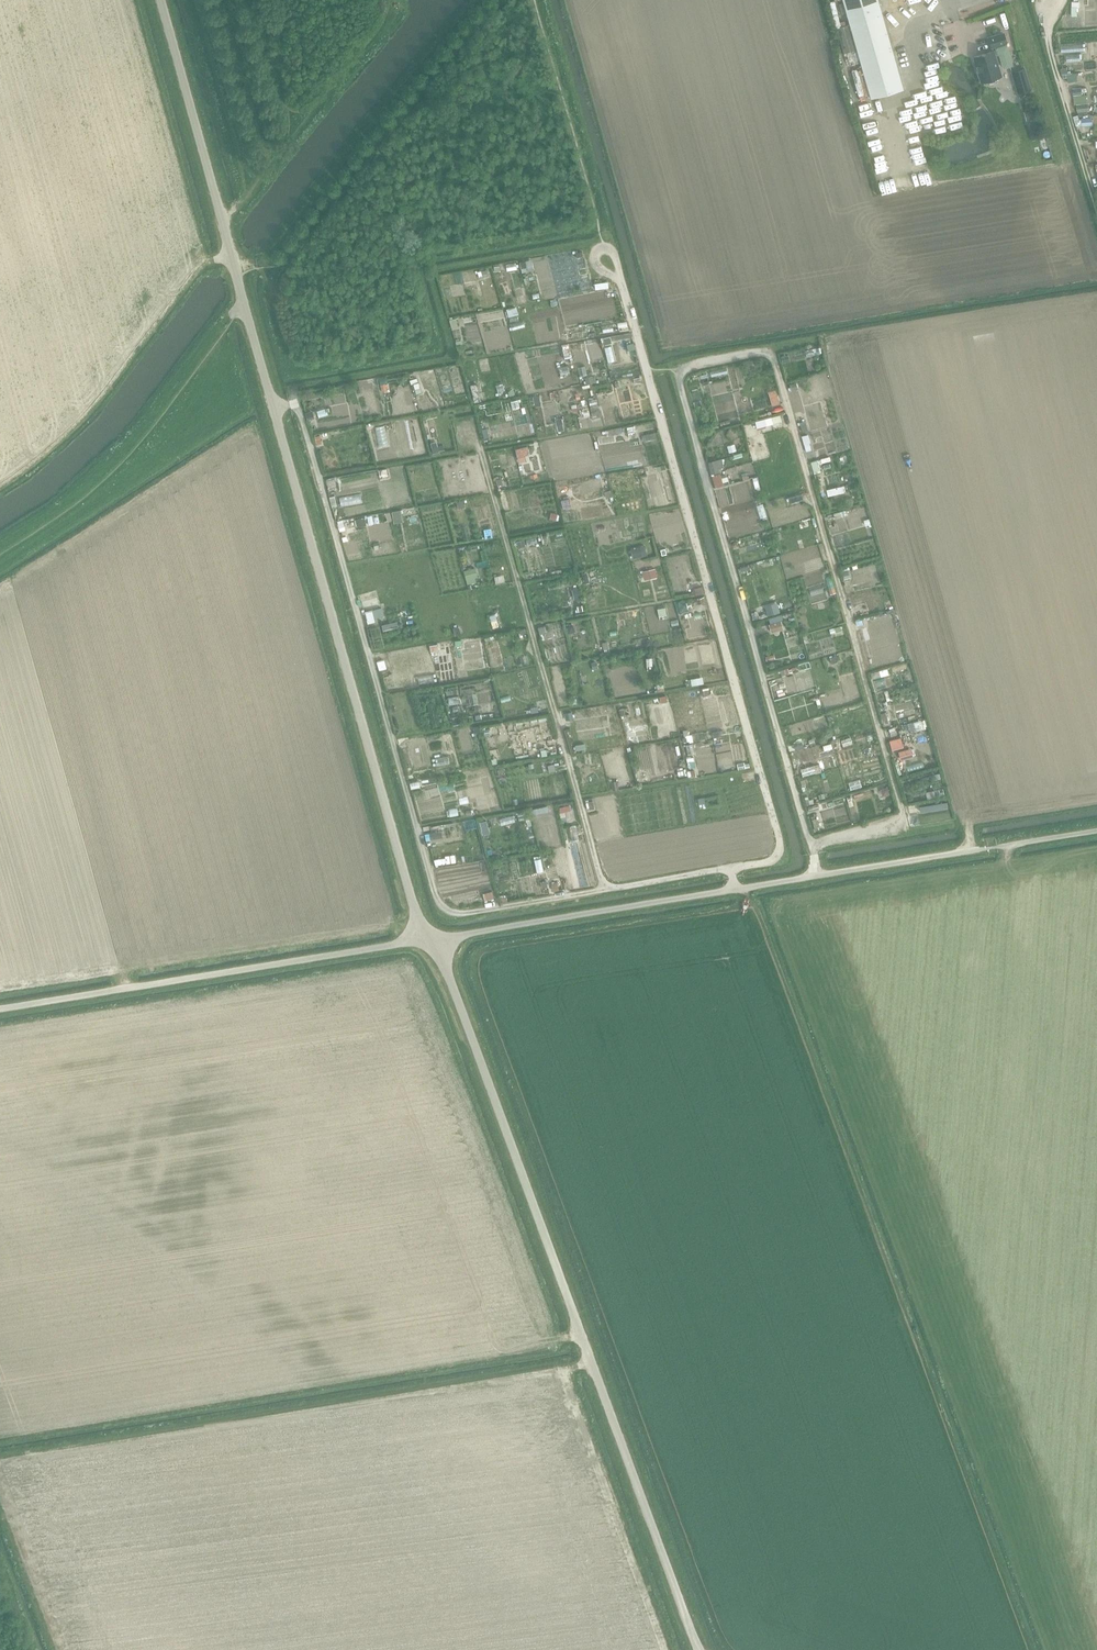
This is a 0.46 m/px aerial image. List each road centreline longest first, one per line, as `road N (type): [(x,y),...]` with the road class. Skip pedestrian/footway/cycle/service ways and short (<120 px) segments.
road 1 (unclassified): [(699,1649),(451,983),(408,890),(160,0)]
road 2 (track): [(1048,1649),(772,905),(1096,854)]
road 3 (track): [(0,1009),(979,849)]
road 4 (track): [(604,889),(464,913),(438,900),(300,414),(273,406)]
road 5 (track): [(618,271),(779,840),(772,859),(732,868),(736,888)]
road 6 (track): [(816,874),(681,384),(691,366),(759,351),(775,359)]
road 7 (track): [(732,868),(604,889),(470,433)]
road 8 (track): [(811,844),(896,825),(902,810),(775,359)]
road 9 (track): [(1063,0),(1048,35),(1096,206)]

